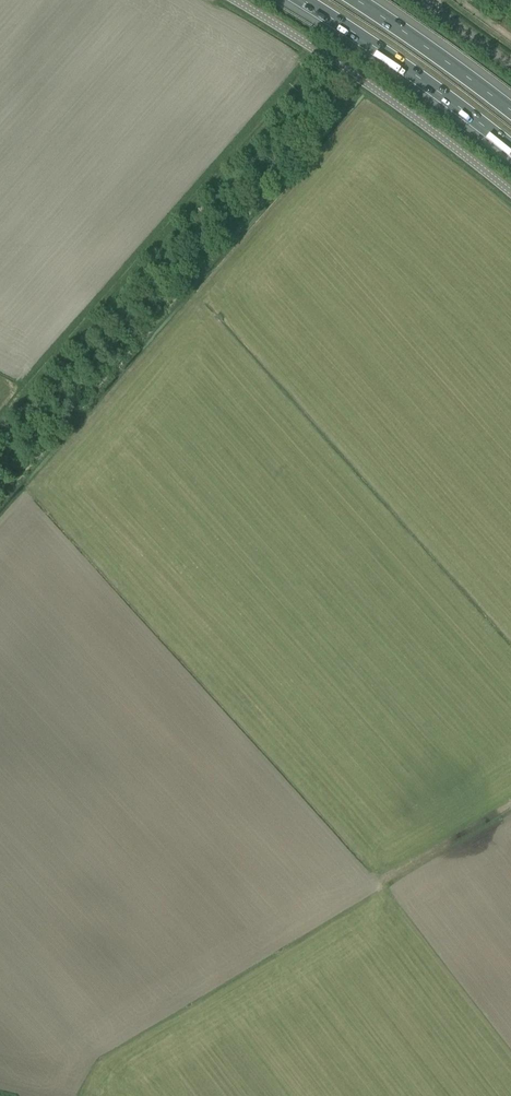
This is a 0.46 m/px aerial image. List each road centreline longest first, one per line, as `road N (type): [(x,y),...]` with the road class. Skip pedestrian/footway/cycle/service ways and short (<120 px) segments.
road 1 (unclassified): [(510,192),(352,67),(231,0)]
road 2 (motorway): [(295,0),(510,154)]
road 3 (motorway): [(510,107),(361,0)]

